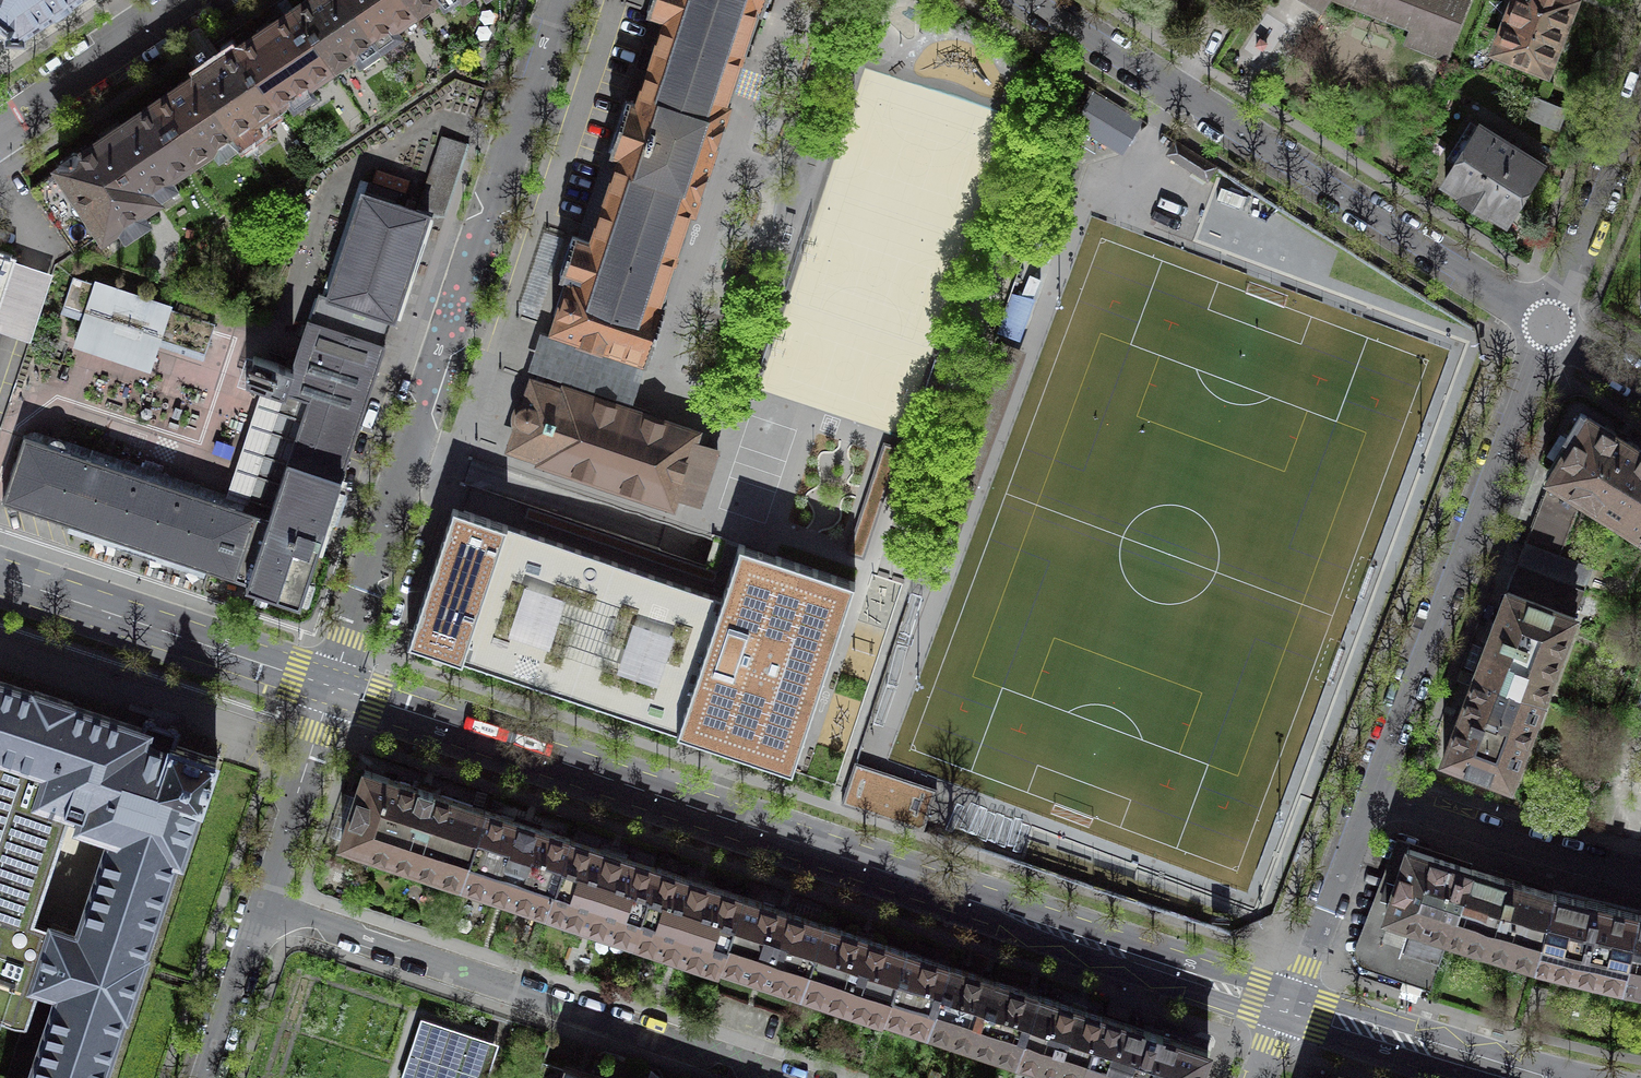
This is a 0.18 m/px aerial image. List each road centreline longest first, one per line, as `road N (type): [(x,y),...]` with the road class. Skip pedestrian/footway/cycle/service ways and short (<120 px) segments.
road 1 (secondary): [(1287,1005),(332,687)]
road 2 (residential): [(1548,323),(1287,1005)]
road 3 (residential): [(561,0),(332,687)]
road 4 (residential): [(1028,0),(1548,323)]
road 5 (residential): [(260,905),(778,1077)]
road 6 (secondary): [(332,687),(0,577)]
road 7 (secondary): [(1523,1077),(1287,1005)]
road 8 (residential): [(1640,95),(1548,323)]
road 9 (residential): [(191,0),(0,128)]
road 10 (residential): [(332,687),(260,905)]
road 11 (residential): [(260,905),(202,1077)]

